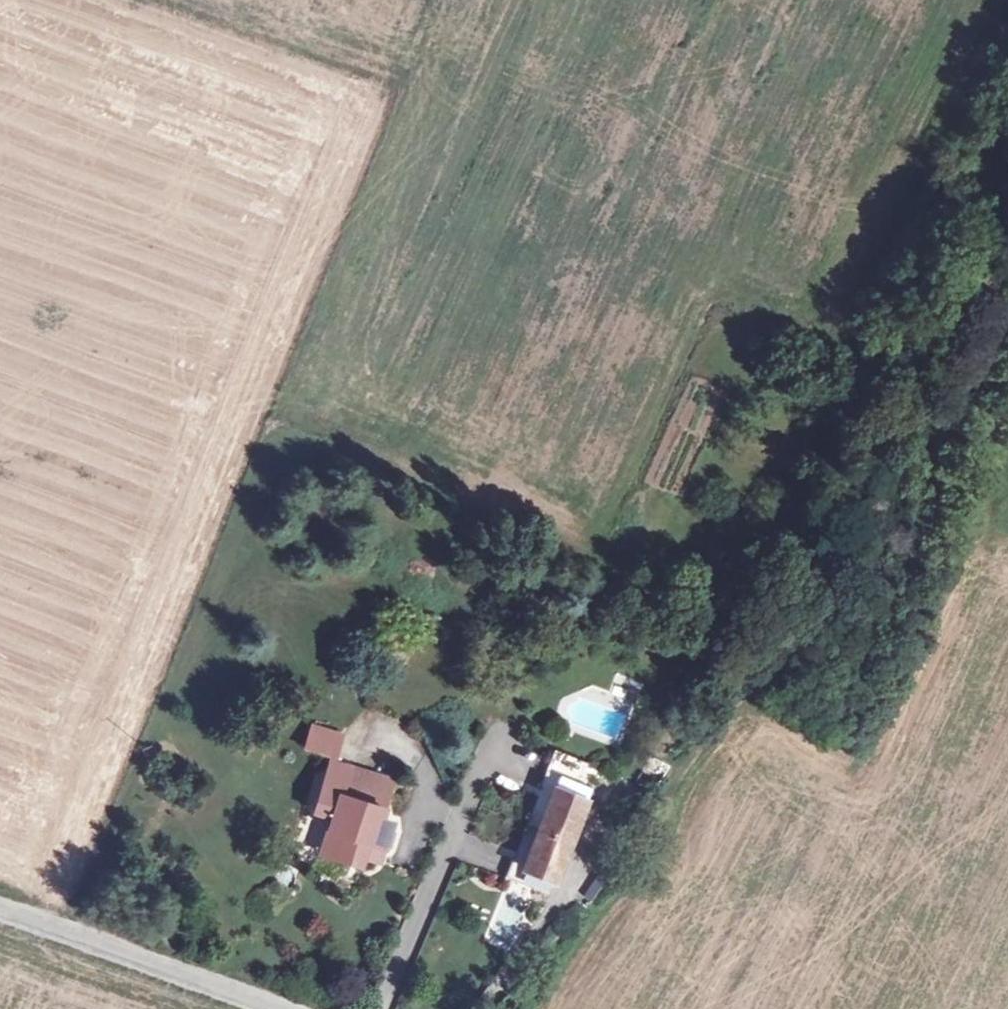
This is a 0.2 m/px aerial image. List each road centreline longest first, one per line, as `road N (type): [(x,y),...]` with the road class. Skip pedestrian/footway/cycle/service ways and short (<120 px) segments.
road 1 (unclassified): [(0,910),(279,1008)]

